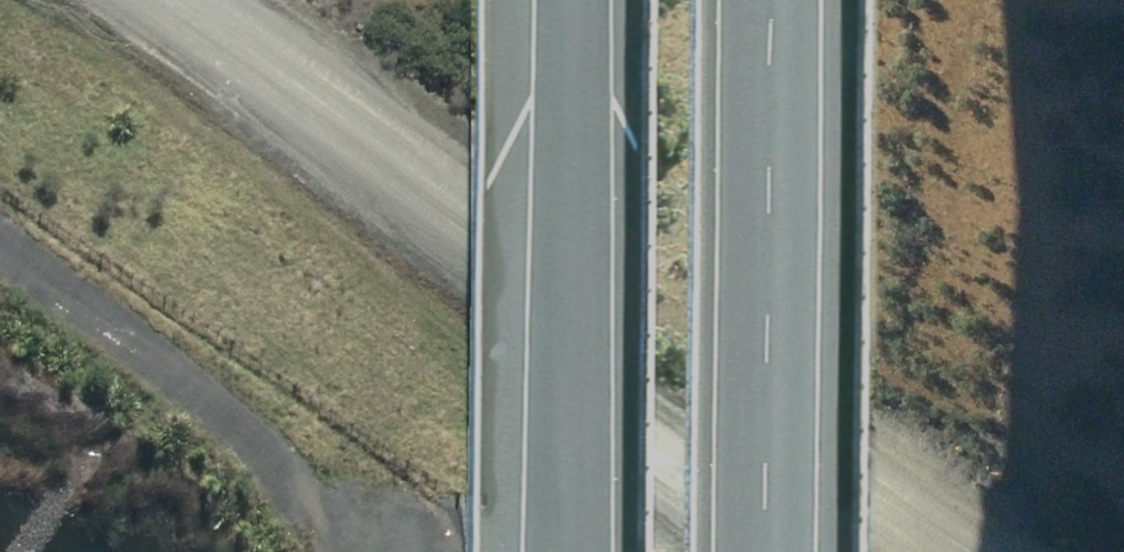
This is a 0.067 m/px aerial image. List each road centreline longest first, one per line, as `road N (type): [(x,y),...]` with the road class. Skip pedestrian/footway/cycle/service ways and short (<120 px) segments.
road 1 (tertiary): [(198,0),(930,551)]
road 2 (motorway): [(565,551),(570,0)]
road 3 (motorway): [(785,0),(780,551)]
road 4 (track): [(361,551),(277,459),(0,265)]

